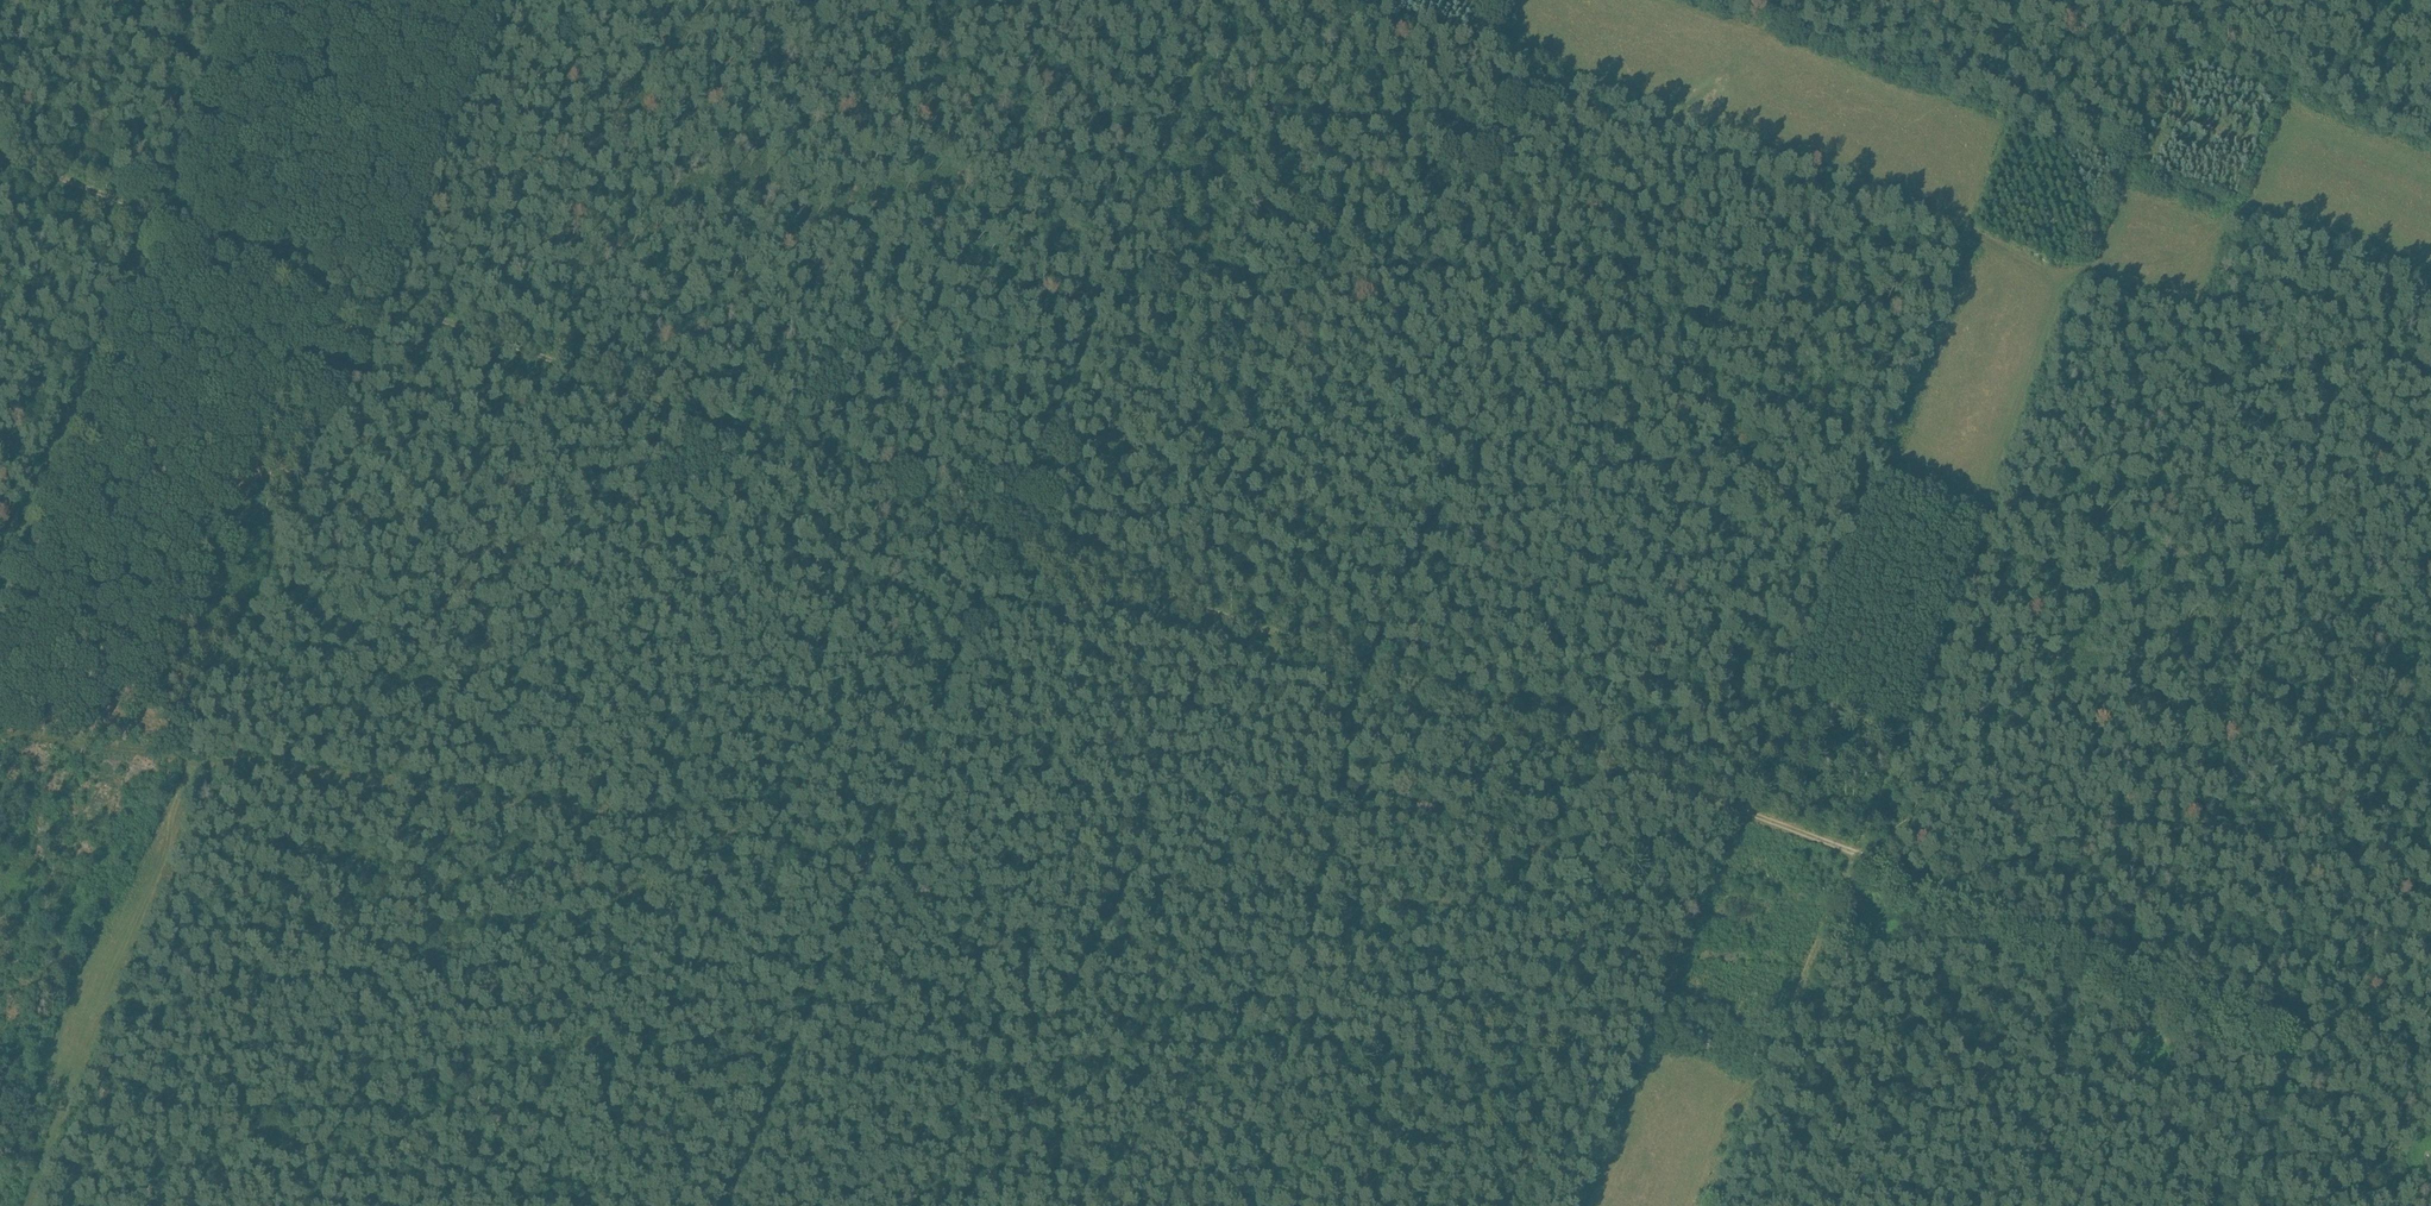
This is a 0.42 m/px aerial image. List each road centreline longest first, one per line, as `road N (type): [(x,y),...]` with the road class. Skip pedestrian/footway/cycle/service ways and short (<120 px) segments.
road 1 (track): [(2179,0),(1849,853)]
road 2 (track): [(1007,536),(152,217)]
road 3 (track): [(1849,853),(1587,747),(1007,536)]
road 4 (track): [(2080,934),(2353,239)]
road 5 (track): [(738,1205),(1007,536)]
road 6 (track): [(1007,536),(1218,0)]
road 7 (track): [(2303,1025),(2025,911),(1849,853)]
road 8 (track): [(2385,793),(2303,1025)]
road 9 (track): [(152,217),(241,0)]
road 10 (track): [(1849,853),(1773,1037)]
road 11 (track): [(77,397),(152,217)]
road 12 (track): [(2303,1025),(2235,1205)]
road 13 (track): [(152,217),(0,159)]
road 14 (track): [(2430,1071),(2303,1025)]

